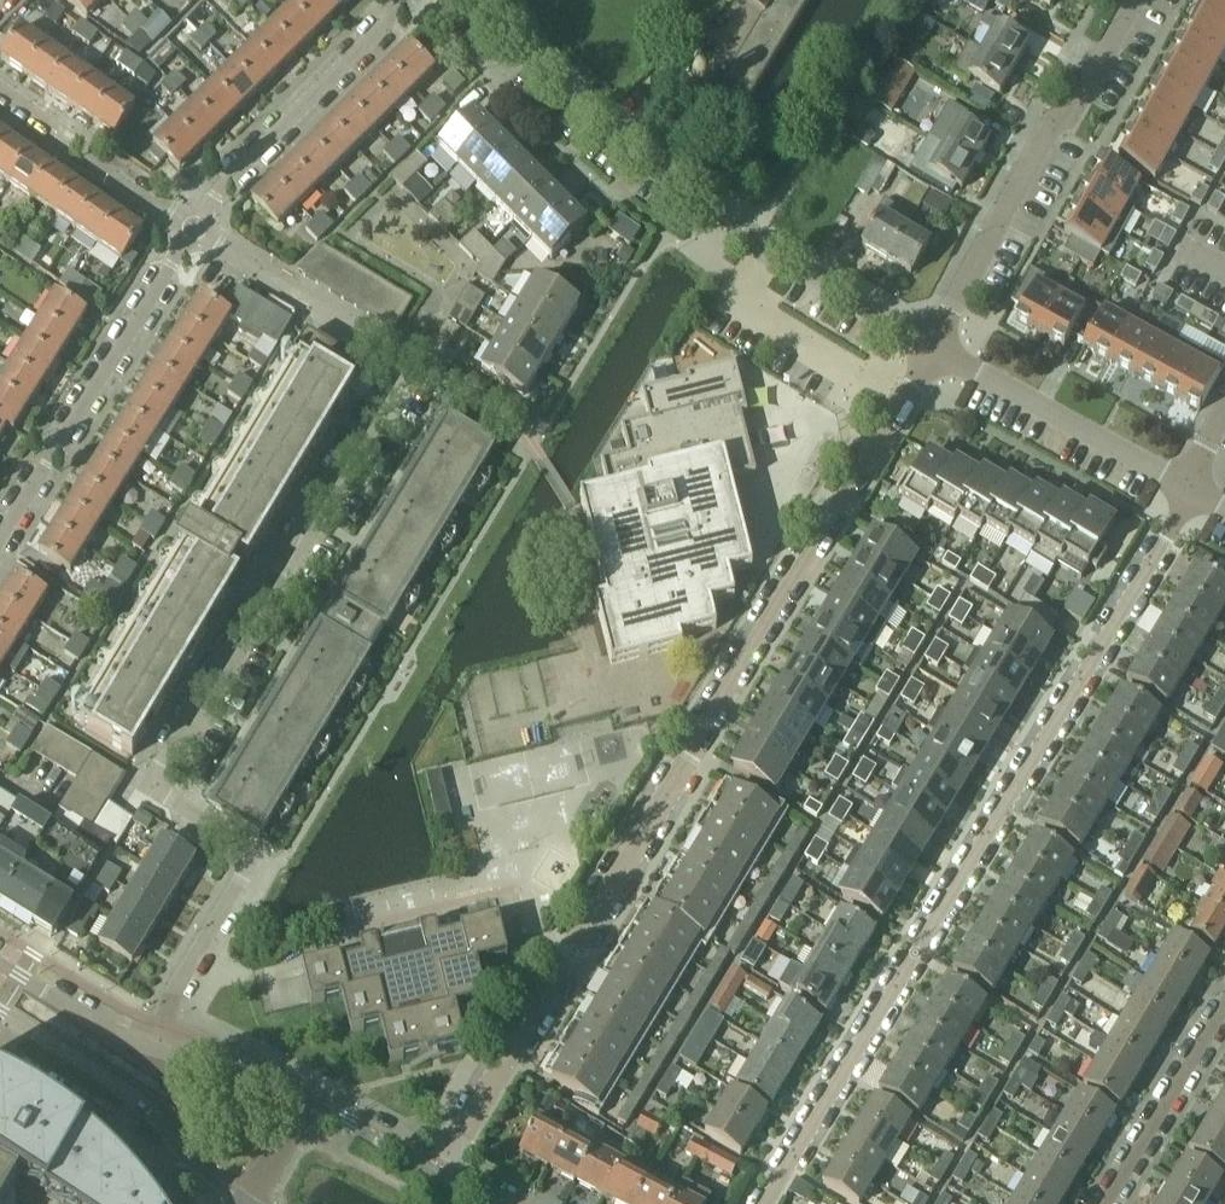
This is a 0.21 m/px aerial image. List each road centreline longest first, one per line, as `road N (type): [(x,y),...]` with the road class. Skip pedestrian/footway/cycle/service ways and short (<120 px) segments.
road 1 (residential): [(147,1054),(171,995),(252,862),(149,786),(409,362),(195,228)]
road 2 (residential): [(927,344),(447,1173)]
road 3 (residential): [(1185,485),(903,981),(763,1203)]
road 4 (residential): [(927,344),(754,242),(614,139),(484,0)]
road 5 (residential): [(927,344),(1112,0)]
road 6 (residential): [(0,538),(195,228)]
road 7 (residential): [(195,228),(216,194),(424,0)]
road 8 (residential): [(1185,485),(927,344)]
road 9 (residential): [(195,228),(98,167),(85,148),(0,91)]
road 10 (residential): [(1104,1203),(1224,1004)]
road 11 (tertiary): [(0,1012),(159,1123),(180,1155)]
road 12 (residential): [(0,1059),(144,1145),(180,1155)]
road 13 (tertiary): [(147,1054),(0,963)]
road 14 (tertiary): [(302,1106),(147,1054)]
road 15 (tertiary): [(447,1173),(302,1106)]

